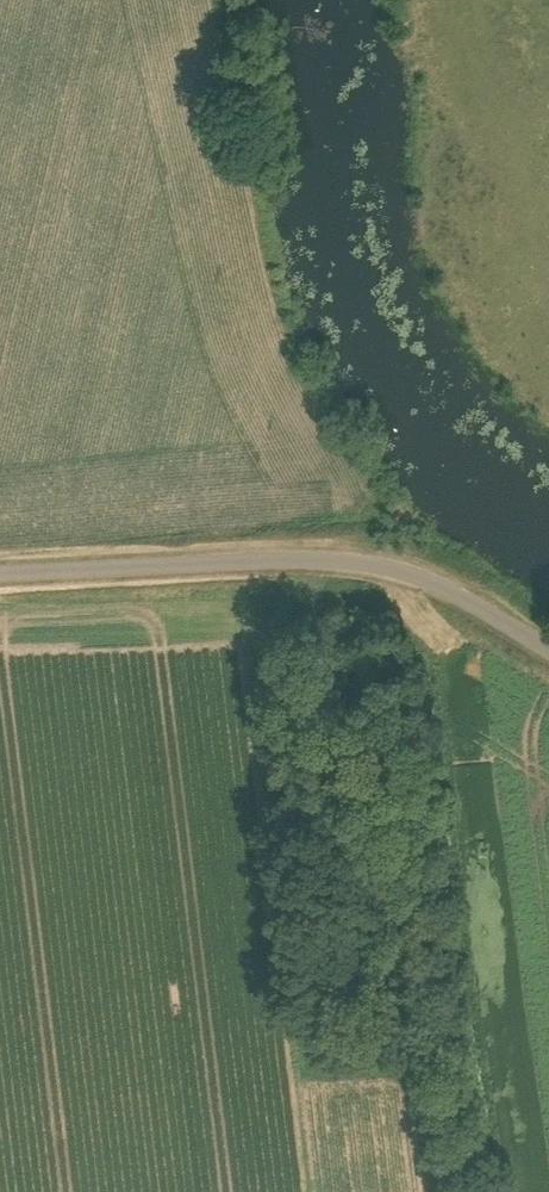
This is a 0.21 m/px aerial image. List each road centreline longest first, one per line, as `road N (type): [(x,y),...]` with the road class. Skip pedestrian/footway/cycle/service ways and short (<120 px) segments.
road 1 (unclassified): [(548,649),(444,592),(372,563),(321,558),(0,573)]

